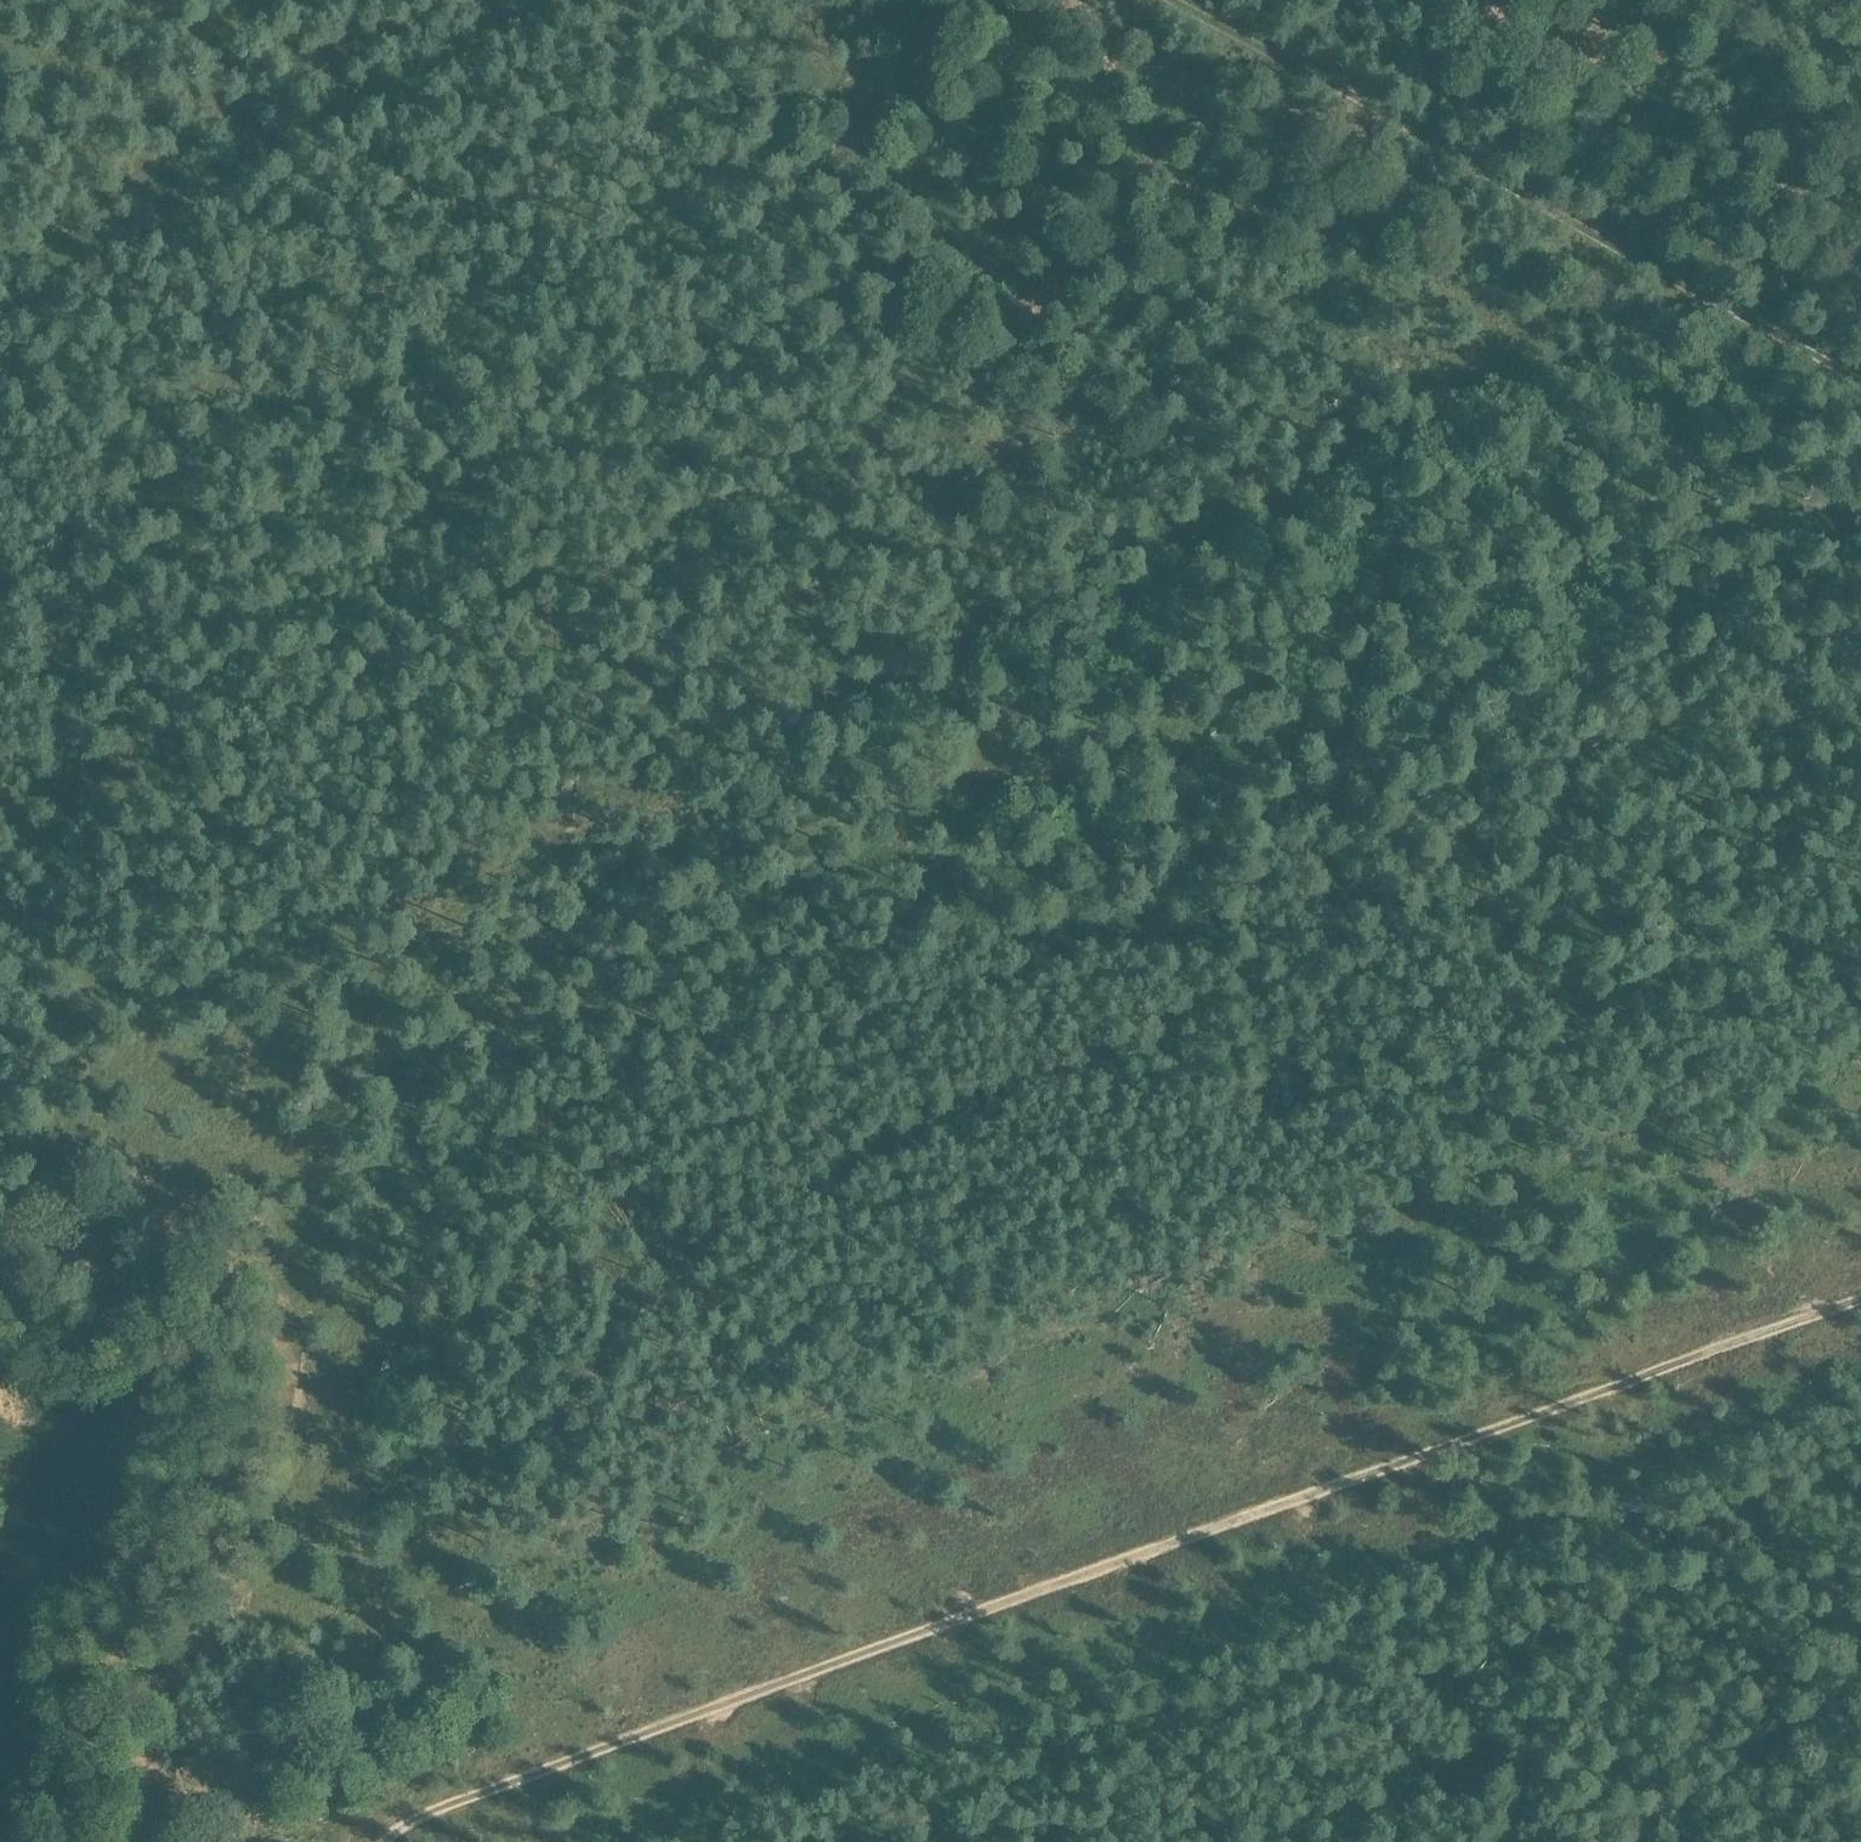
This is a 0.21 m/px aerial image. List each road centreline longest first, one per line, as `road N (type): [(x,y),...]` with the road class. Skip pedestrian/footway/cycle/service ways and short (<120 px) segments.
road 1 (track): [(1860,1293),(389,1824),(379,1841)]
road 2 (track): [(1860,382),(1182,0)]
road 3 (track): [(0,263),(453,0)]

